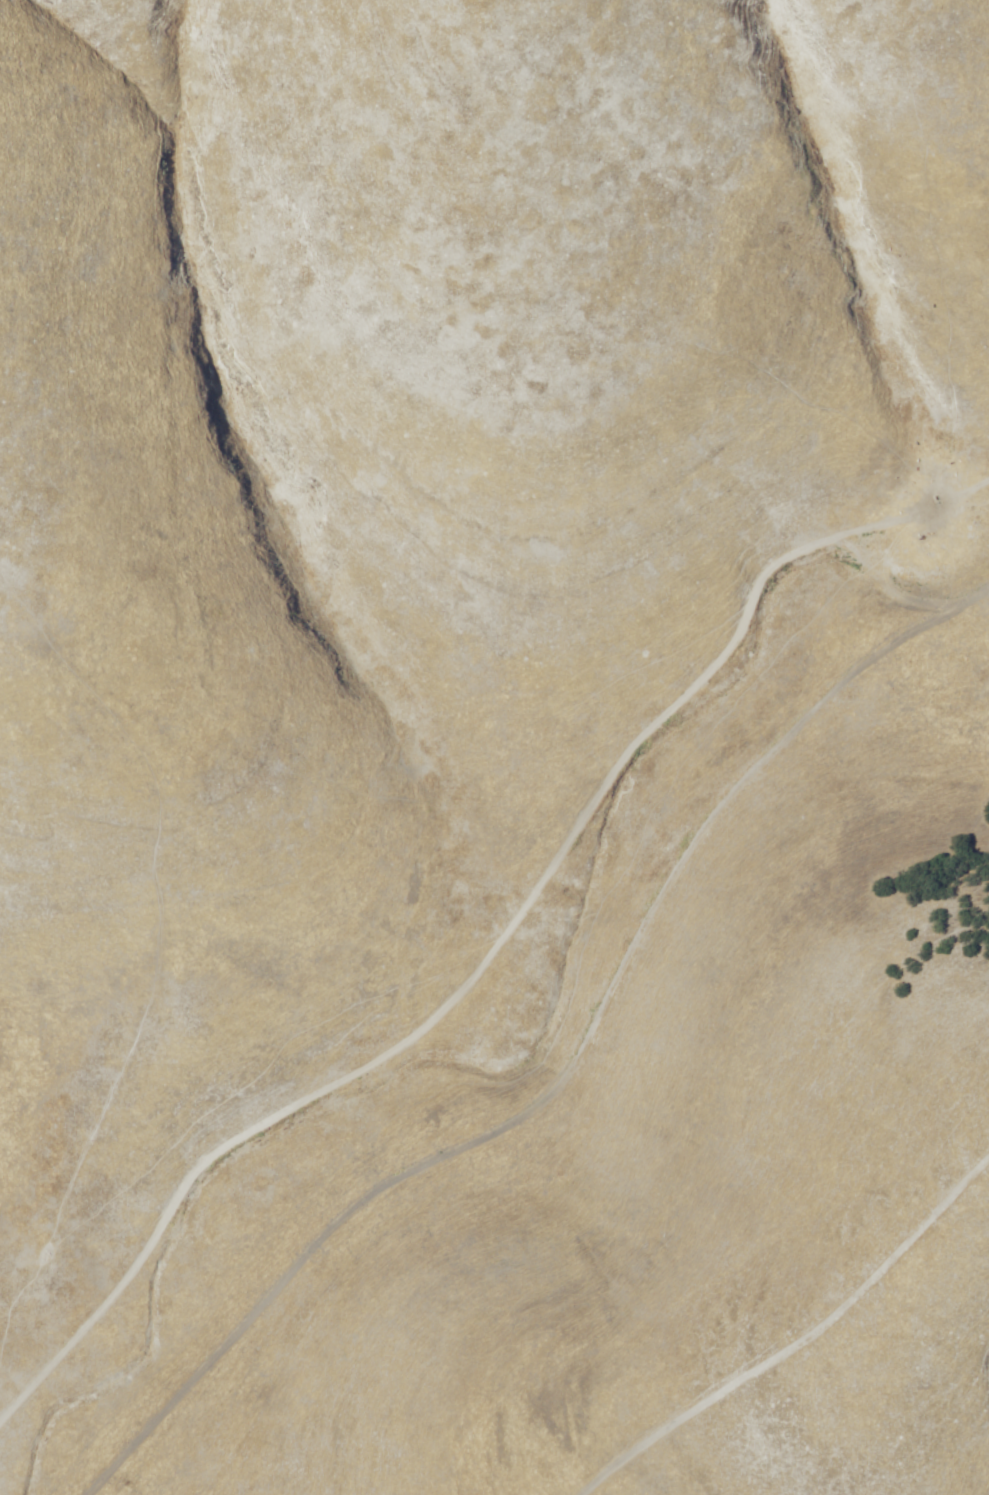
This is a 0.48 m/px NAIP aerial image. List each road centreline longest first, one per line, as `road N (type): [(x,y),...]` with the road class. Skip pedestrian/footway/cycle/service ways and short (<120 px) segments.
road 1 (track): [(988,633),(897,647),(619,1002),(597,1055),(540,1129),(466,1166),(150,1441),(106,1494)]
road 2 (track): [(897,647),(876,584),(876,536),(913,499),(988,468)]

